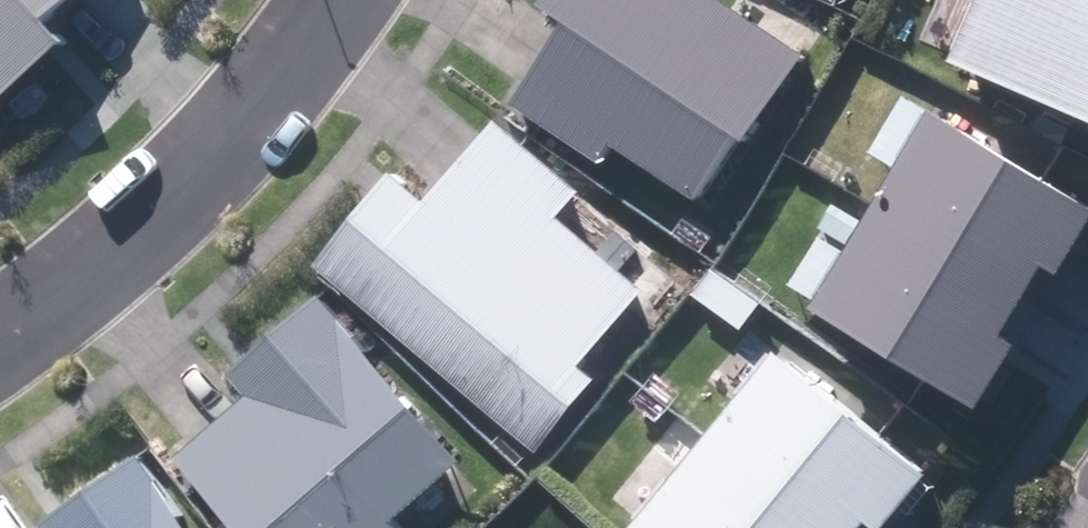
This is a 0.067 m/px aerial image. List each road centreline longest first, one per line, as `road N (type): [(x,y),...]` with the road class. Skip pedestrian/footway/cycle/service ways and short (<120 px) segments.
road 1 (residential): [(0,317),(179,167),(323,0)]

